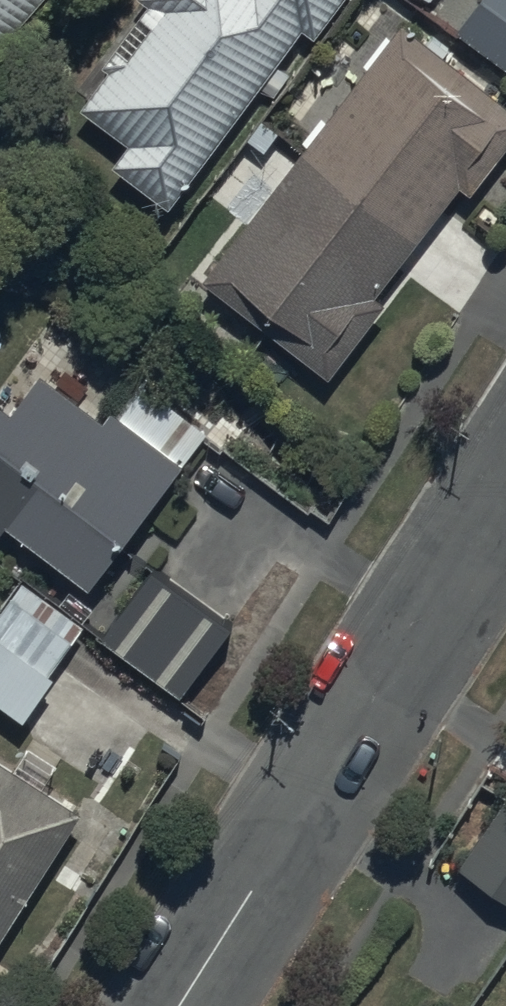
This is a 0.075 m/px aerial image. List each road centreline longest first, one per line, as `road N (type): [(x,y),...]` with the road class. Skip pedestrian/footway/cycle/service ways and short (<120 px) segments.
road 1 (residential): [(505,499),(185,1005)]

